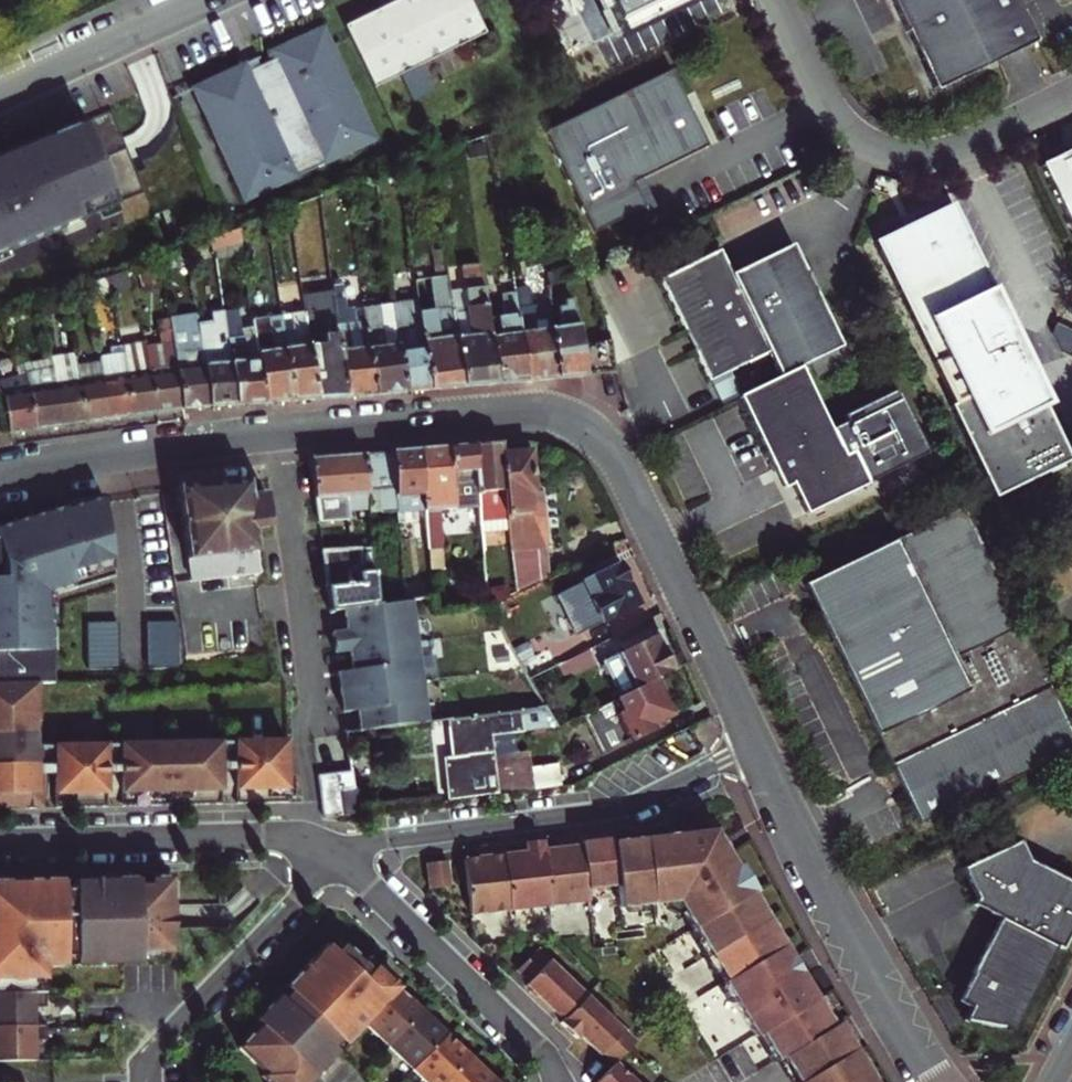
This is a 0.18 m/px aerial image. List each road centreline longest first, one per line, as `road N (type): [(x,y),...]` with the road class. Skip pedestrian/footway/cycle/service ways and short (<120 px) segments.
road 1 (tertiary): [(756,746),(620,464),(576,422),(513,412),(231,439),(0,472)]
road 2 (residential): [(341,858),(359,843),(624,808),(756,746)]
road 3 (residential): [(775,0),(829,109),(862,140),(894,153),(944,153),(1071,94)]
road 4 (tertiary): [(935,1081),(756,746)]
road 5 (residential): [(0,840),(266,835),(341,858)]
road 6 (residential): [(341,858),(540,1051),(553,1081)]
road 7 (residential): [(148,1081),(159,1044),(341,858)]
road 8 (residential): [(0,92),(200,0)]

